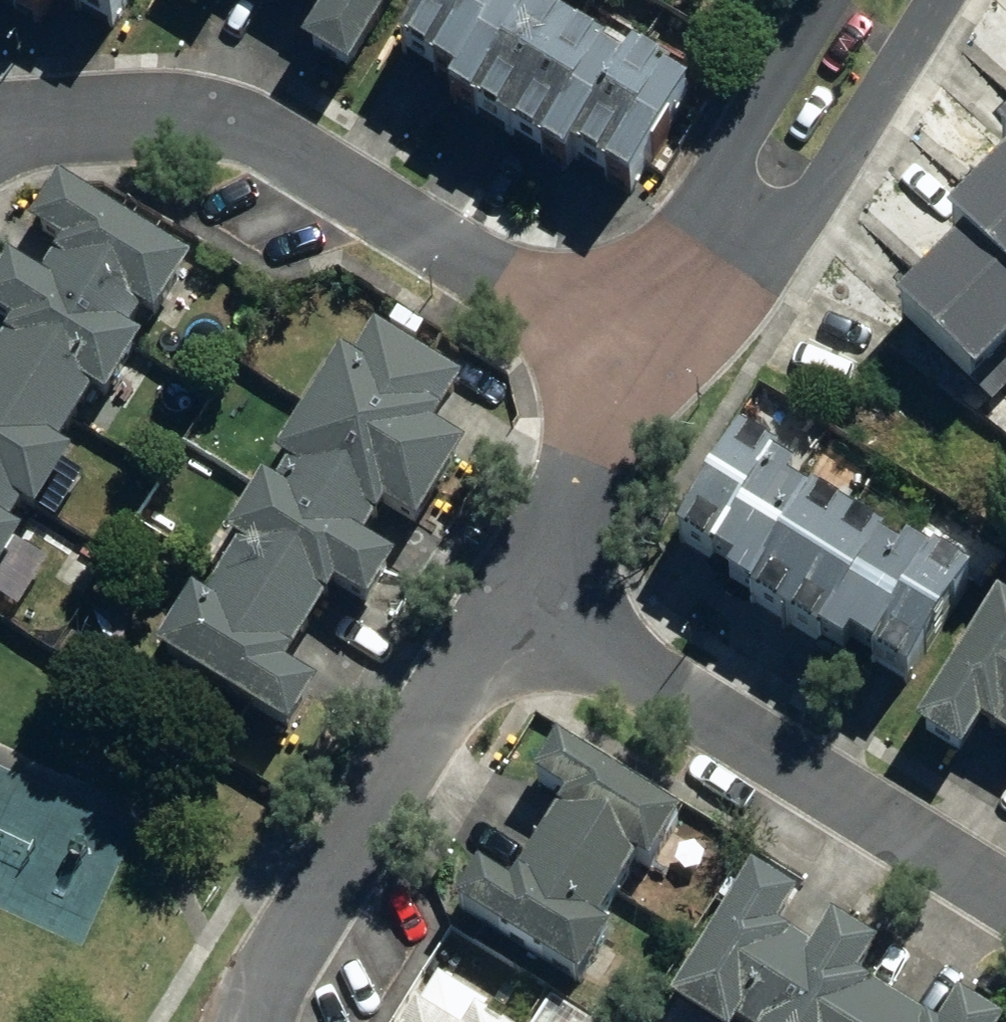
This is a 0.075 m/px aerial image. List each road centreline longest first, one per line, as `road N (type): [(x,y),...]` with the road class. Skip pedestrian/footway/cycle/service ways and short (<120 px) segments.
road 1 (residential): [(645,353),(210,111),(0,149)]
road 2 (residential): [(1005,915),(498,608)]
road 3 (residential): [(231,1021),(232,1009),(324,892),(498,608)]
road 4 (residential): [(927,0),(820,175),(734,230)]
road 5 (residential): [(498,608),(645,353)]
road 6 (residential): [(734,230),(746,142),(834,0)]
road 7 (residential): [(645,353),(734,230)]

